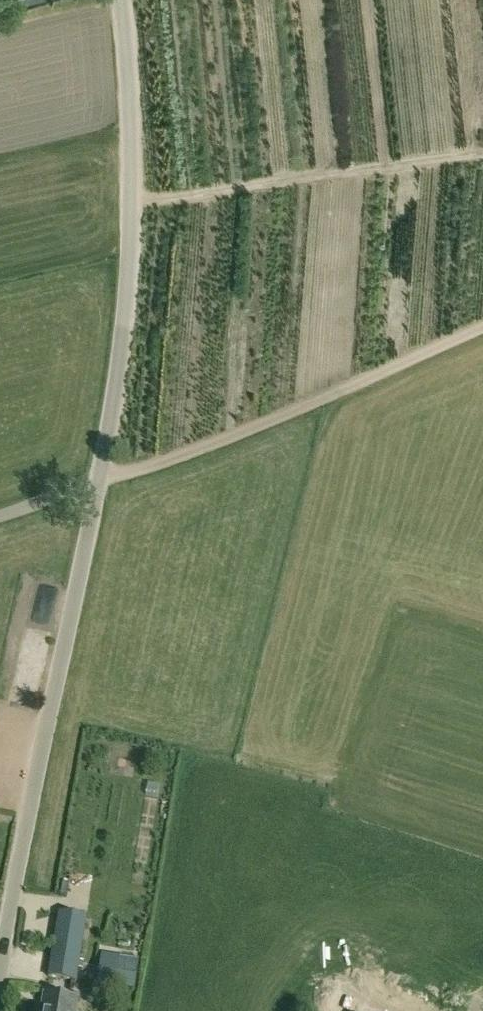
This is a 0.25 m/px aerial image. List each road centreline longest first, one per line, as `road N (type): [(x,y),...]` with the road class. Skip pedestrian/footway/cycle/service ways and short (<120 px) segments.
road 1 (unclassified): [(0,990),(117,391),(132,262),(135,130),(125,0)]
road 2 (track): [(482,328),(207,444),(0,517)]

